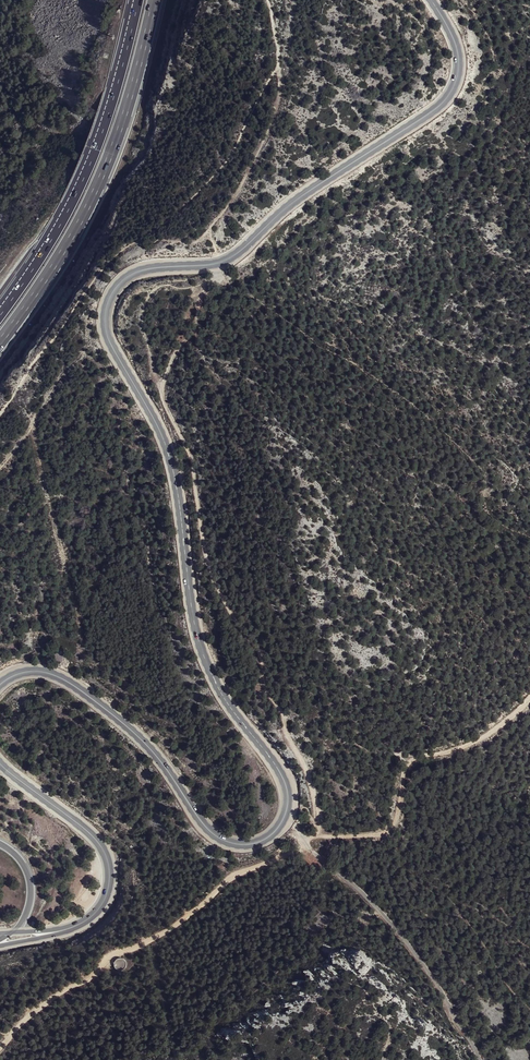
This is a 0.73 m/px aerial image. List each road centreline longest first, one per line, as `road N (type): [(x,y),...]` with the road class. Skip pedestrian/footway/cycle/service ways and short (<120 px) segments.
road 1 (secondary): [(0,684),(42,672),(85,694),(148,747),(214,836),(250,846),(277,830),(288,804),(285,784),(226,702),(200,646),(173,468),(106,333),(105,316),(125,278),(230,259),(303,196),(444,103),(457,51),(431,0)]
road 2 (track): [(323,841),(308,780),(258,658),(212,581),(193,472),(165,400),(165,376),(214,265)]
road 3 (motorway): [(0,338),(107,175),(130,126),(160,0)]
road 4 (track): [(312,849),(227,880),(188,918),(114,954),(101,971),(20,1021),(0,1044)]
road 5 (motorway): [(144,0),(117,115),(95,168),(0,312)]
road 6 (track): [(529,692),(498,725),(407,766),(399,811),(380,835),(304,838)]
road 7 (secondary): [(48,935),(92,918),(103,904),(110,868),(95,839),(0,763)]

